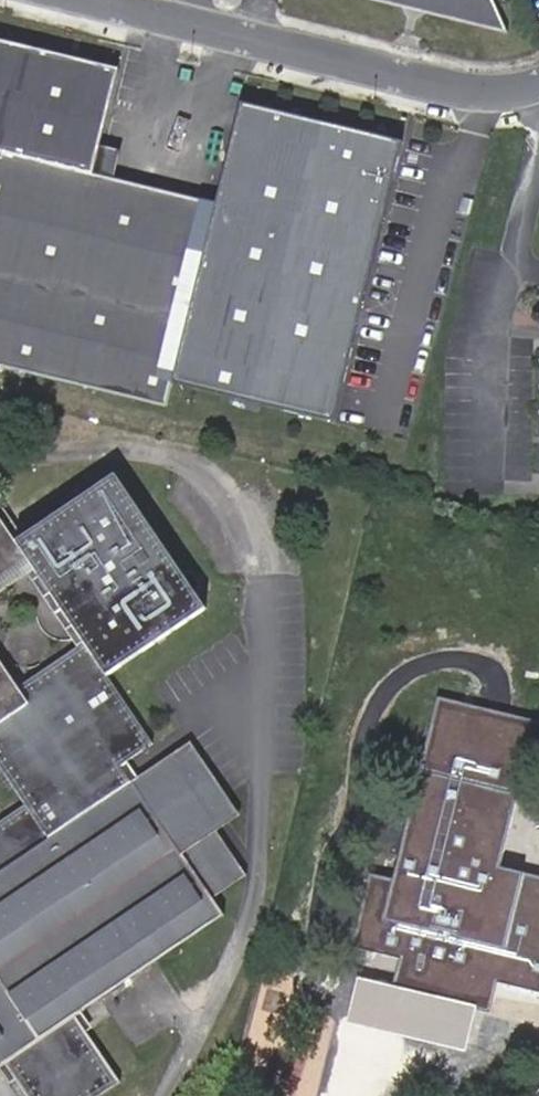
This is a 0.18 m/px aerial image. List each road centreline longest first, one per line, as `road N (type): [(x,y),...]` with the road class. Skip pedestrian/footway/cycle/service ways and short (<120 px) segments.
road 1 (unclassified): [(538,81),(476,93),(96,0)]

